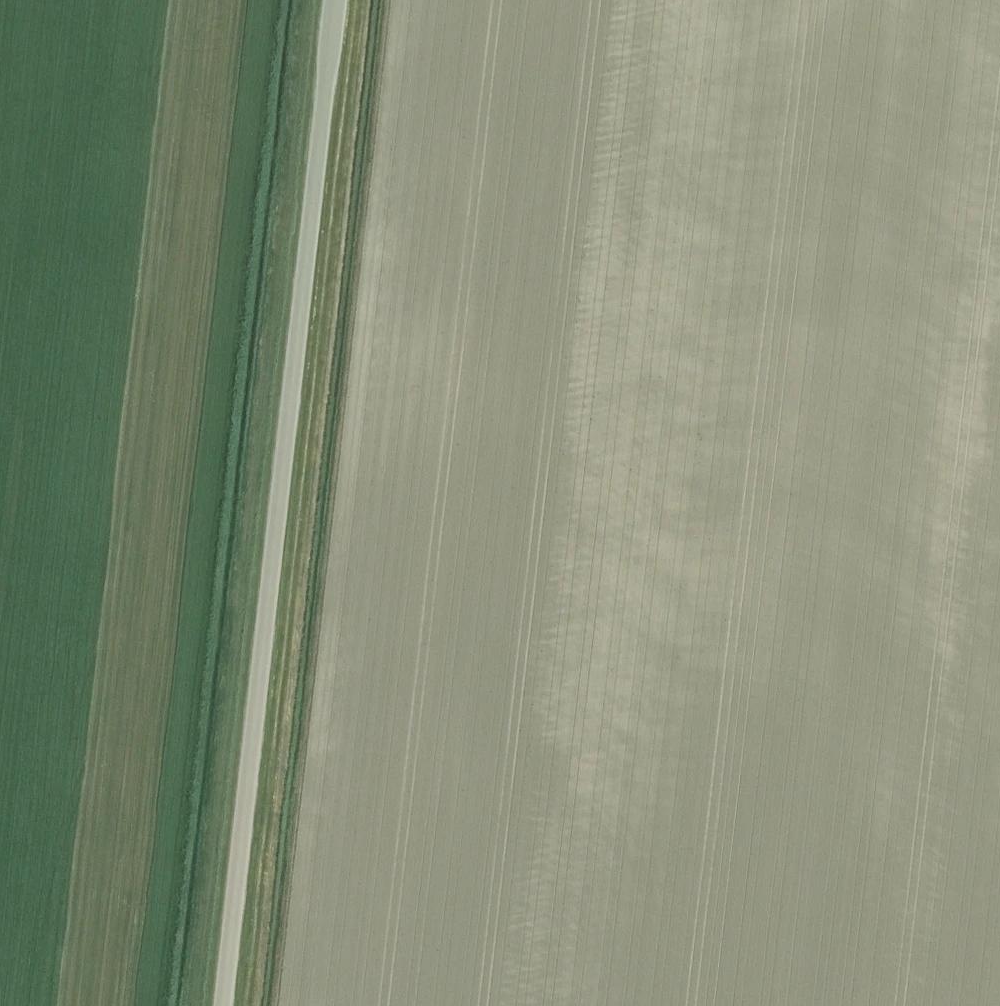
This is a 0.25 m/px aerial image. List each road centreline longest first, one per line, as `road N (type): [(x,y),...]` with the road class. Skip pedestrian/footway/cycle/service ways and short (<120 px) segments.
road 1 (unclassified): [(216,1005),(326,0)]

